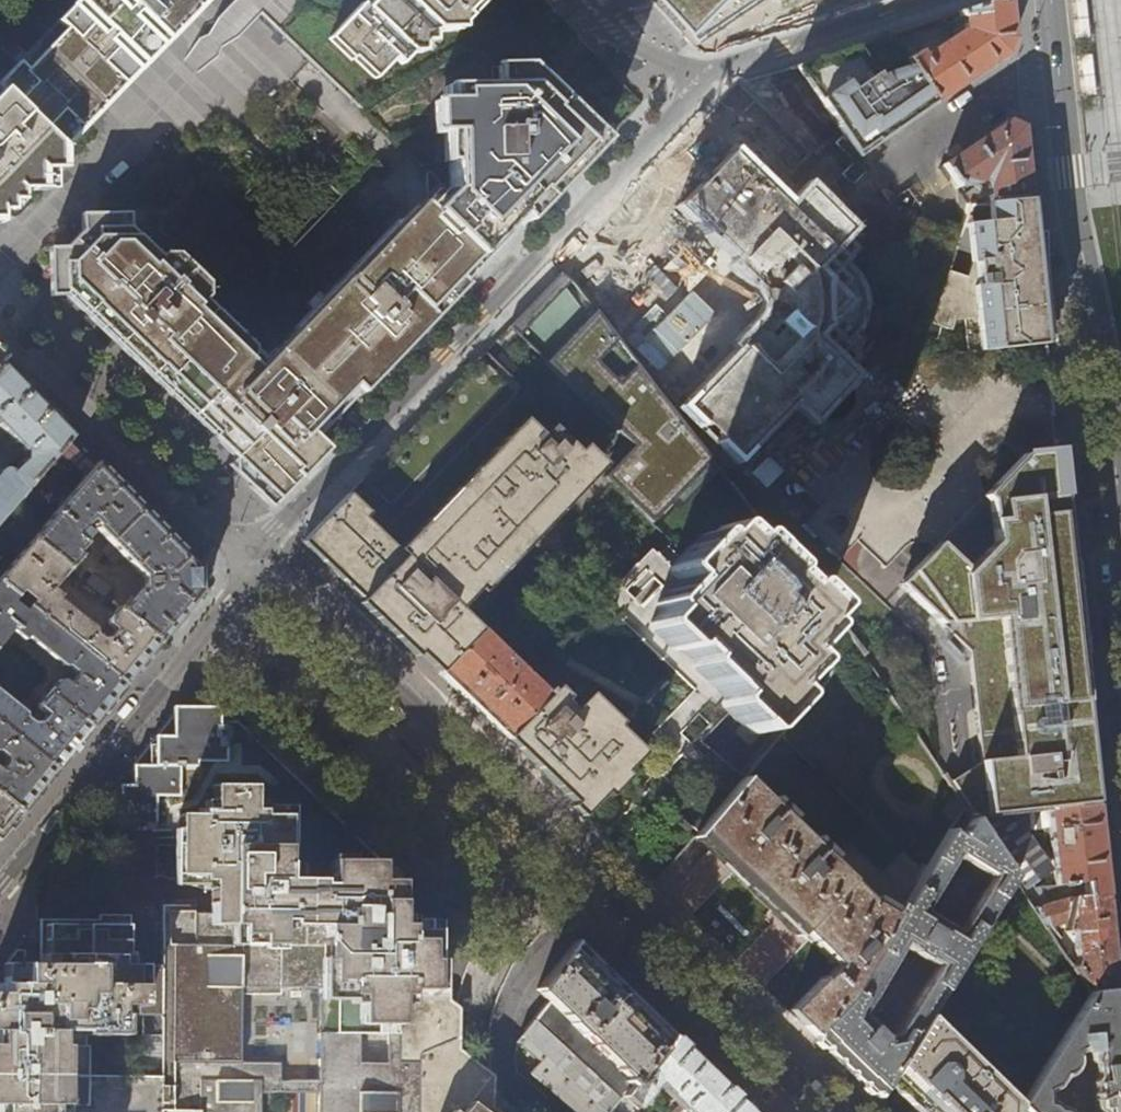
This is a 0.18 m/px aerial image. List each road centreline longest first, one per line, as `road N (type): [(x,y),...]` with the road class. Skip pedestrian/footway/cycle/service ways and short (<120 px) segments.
road 1 (residential): [(255,558),(606,886),(823,1111)]
road 2 (residential): [(255,558),(707,81)]
road 3 (primary): [(1053,0),(1073,197),(1101,340),(1120,511)]
road 4 (residential): [(0,889),(230,605),(255,558)]
road 5 (residential): [(707,81),(929,0)]
road 6 (residential): [(571,0),(590,21),(707,81)]

